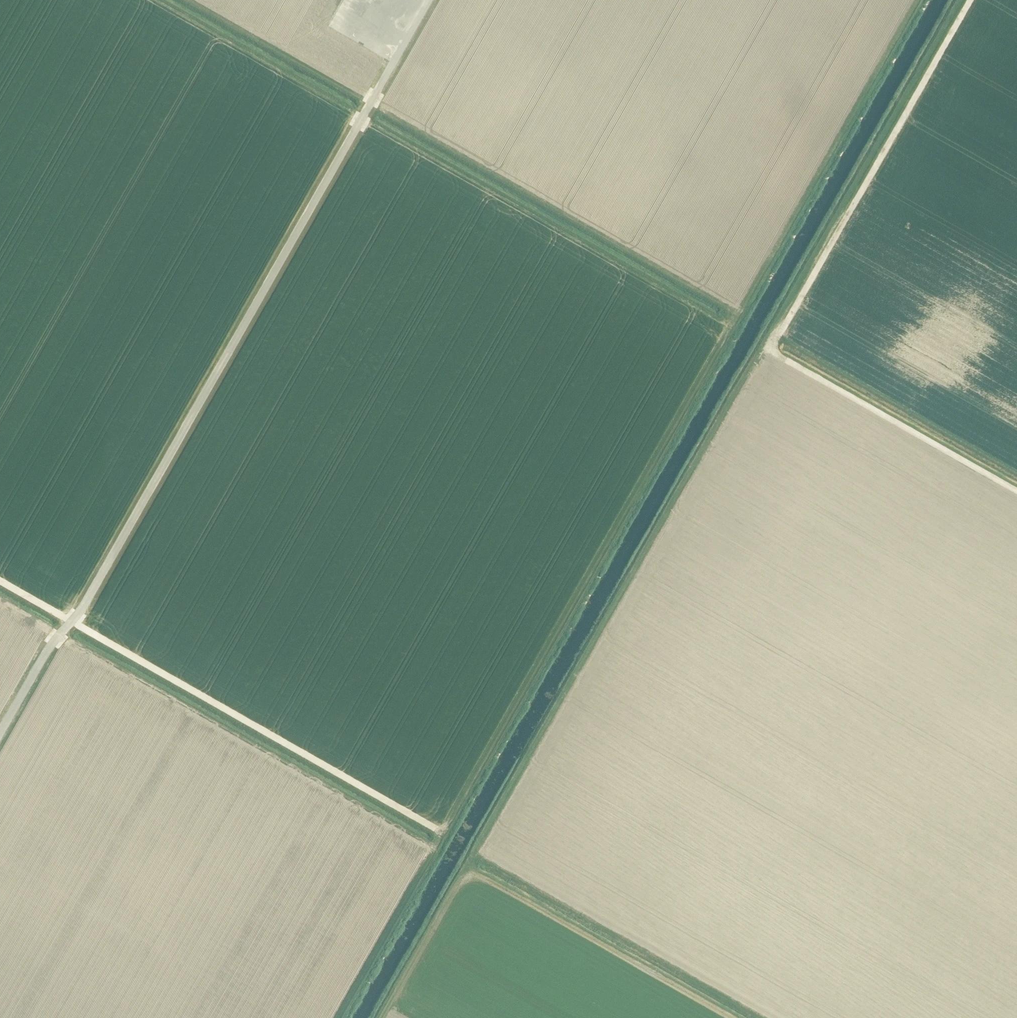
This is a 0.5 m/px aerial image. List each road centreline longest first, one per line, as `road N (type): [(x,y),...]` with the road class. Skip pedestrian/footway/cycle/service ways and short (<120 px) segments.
road 1 (track): [(1016,483),(776,350),(776,319),(959,0)]

